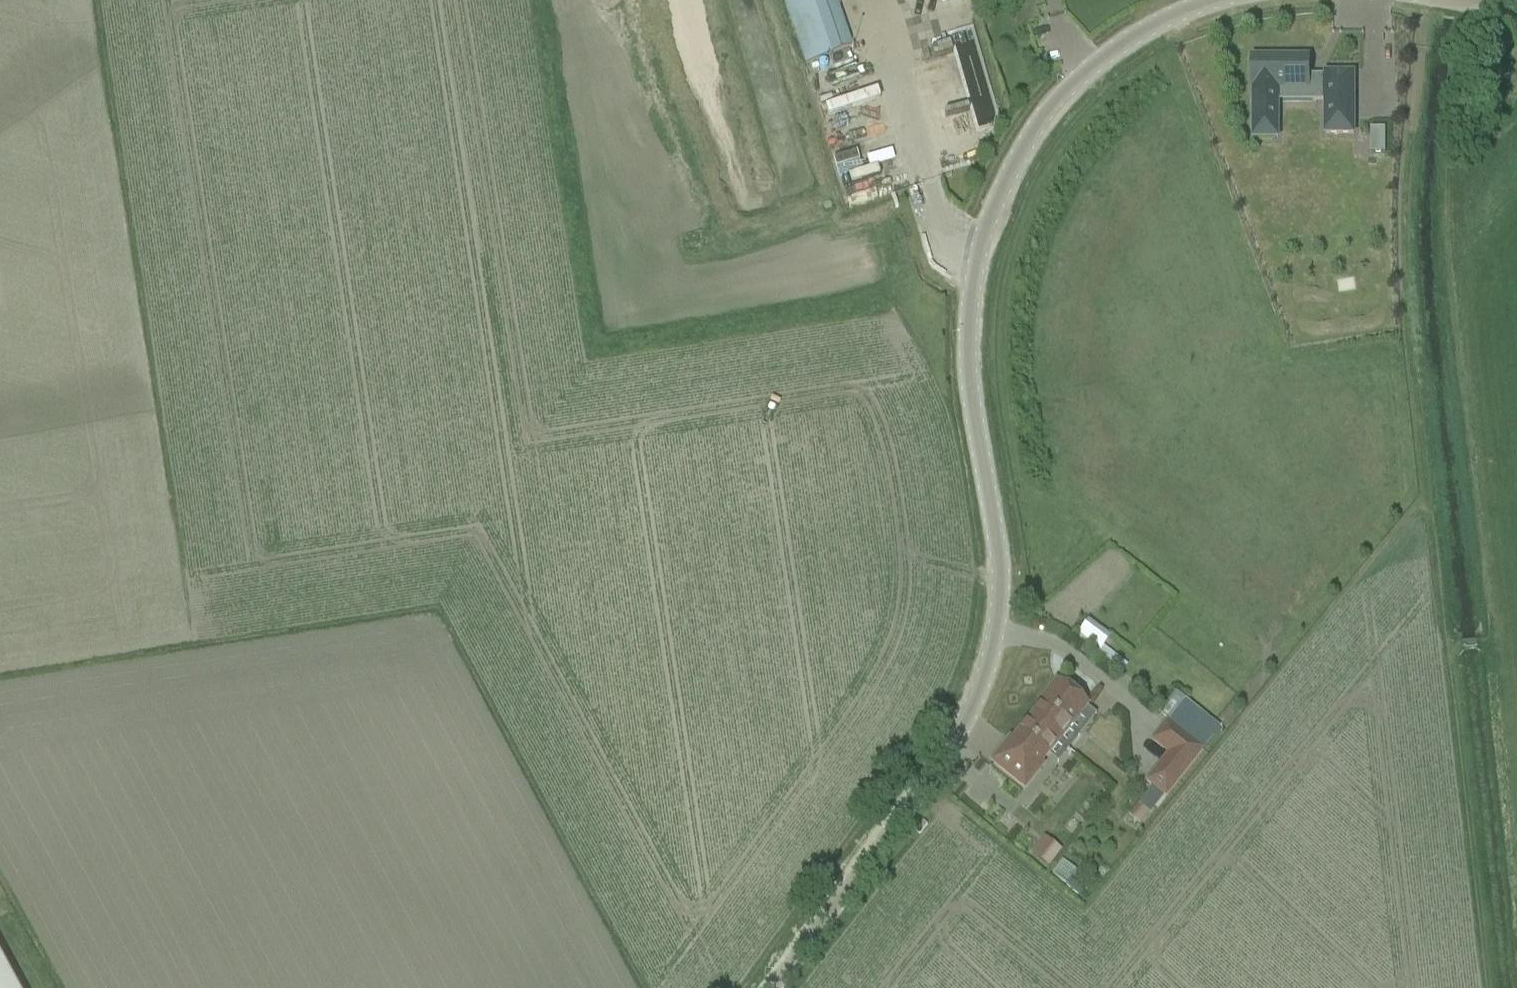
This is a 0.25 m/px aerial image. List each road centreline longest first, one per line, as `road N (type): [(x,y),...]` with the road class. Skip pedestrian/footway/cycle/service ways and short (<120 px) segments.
road 1 (unclassified): [(773,987),(945,756),(987,652),(997,594),(966,332),(985,230),(1007,178),(1029,134),(1073,84),(1152,24),(1217,0)]

